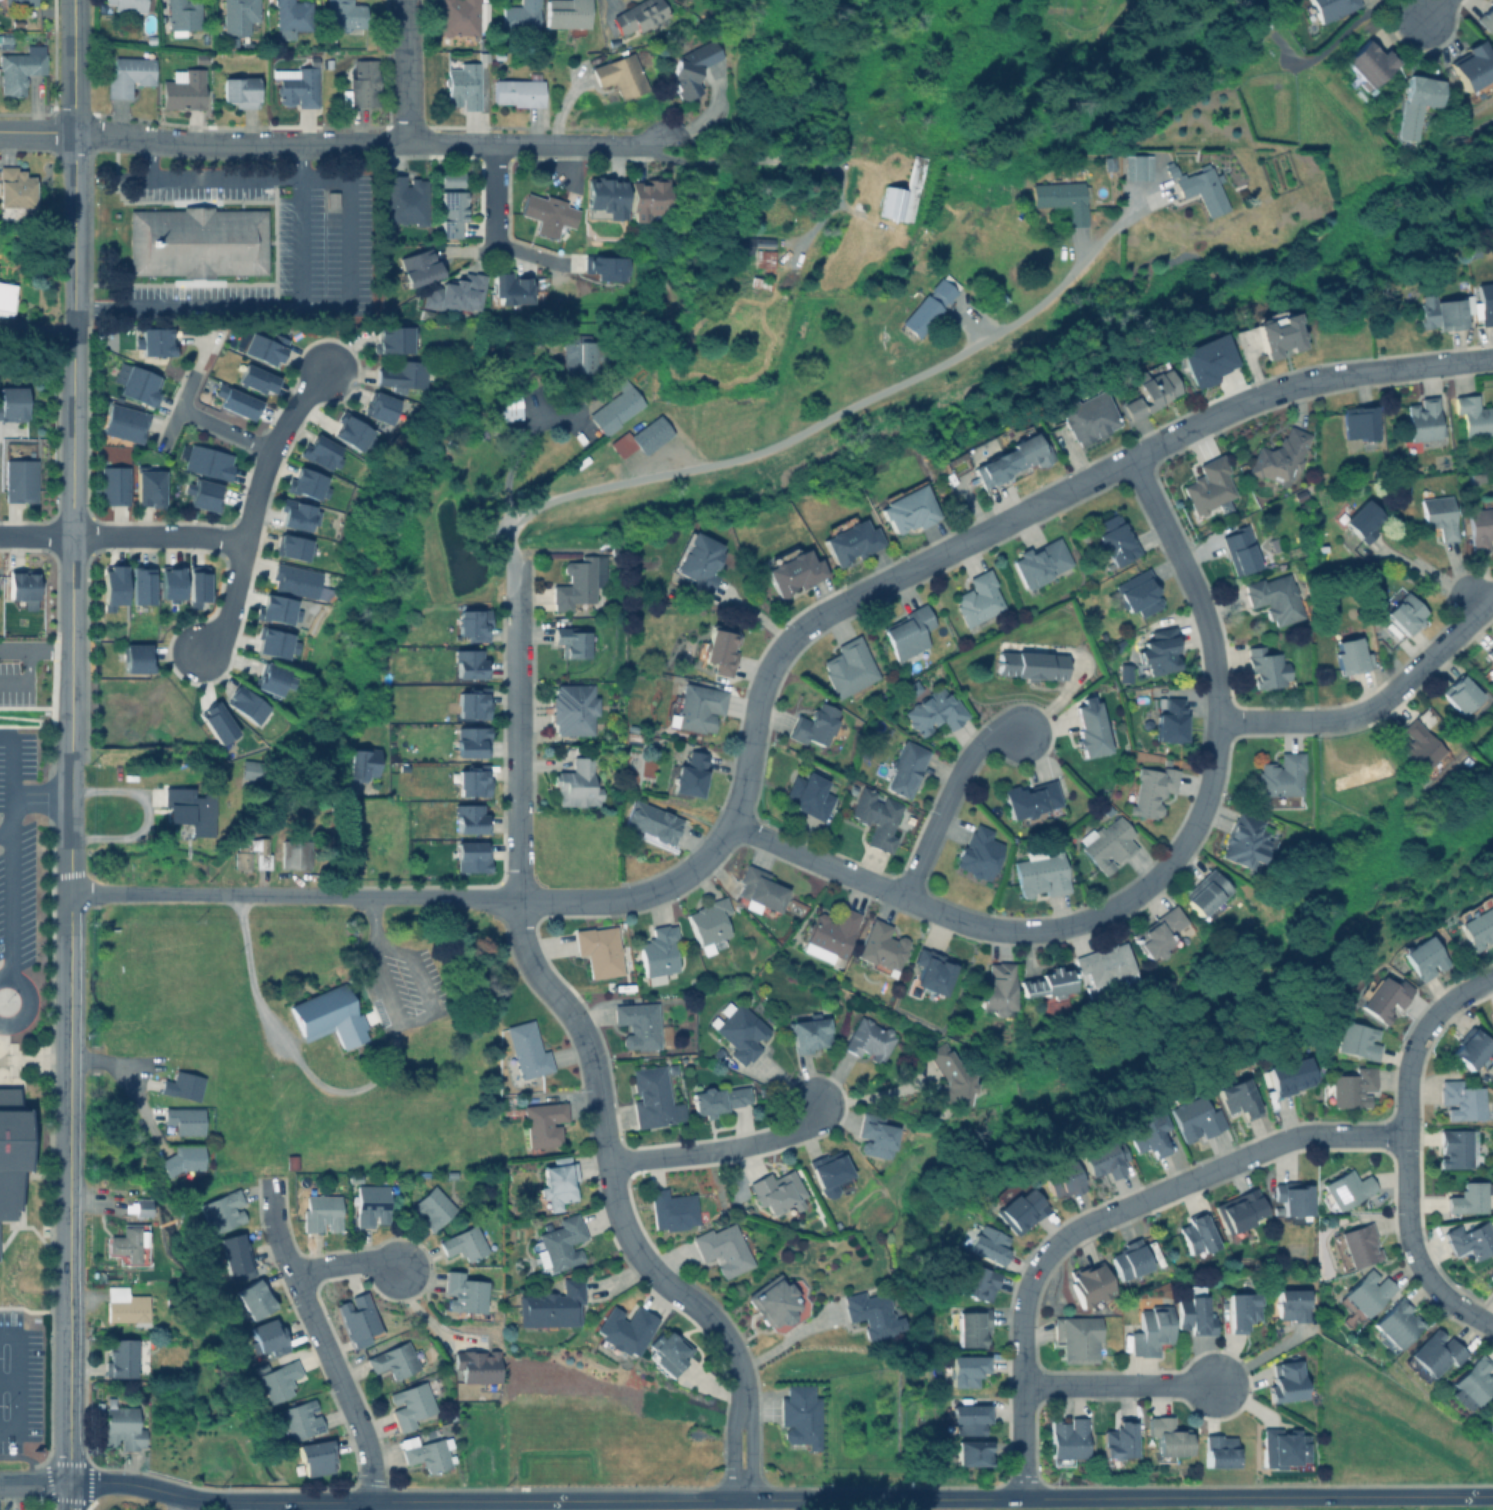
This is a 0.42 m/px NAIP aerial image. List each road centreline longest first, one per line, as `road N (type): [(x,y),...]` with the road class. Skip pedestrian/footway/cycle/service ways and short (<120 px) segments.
road 1 (tertiary): [(1492,1496),(376,1504)]
road 2 (tertiary): [(73,385),(66,1479)]
road 3 (residential): [(735,823),(976,924),(1023,932),(1120,907),(1162,875),(1189,841),(1210,789),(1219,683),(1201,602),(1132,459)]
road 4 (residential): [(684,875),(735,823),(764,679),(790,638),(813,618),(1195,427)]
road 5 (residential): [(516,556),(513,533),(547,501),(766,451),(972,349),(1047,303),(1110,232)]
road 6 (residential): [(517,899),(531,966),(584,1035),(627,1235),(732,1341),(744,1400),(744,1501)]
road 7 (residential): [(1407,1135),(1289,1139),(1057,1244),(1028,1289),(1023,1314),(1023,1500)]
road 8 (residential): [(1492,1325),(1443,1295),(1413,1248),(1407,1135),(1408,1081),(1422,1035),(1458,997),(1492,978)]
road 9 (residential): [(376,1504),(359,1421),(280,1245),(272,1176)]
road 10 (residential): [(72,133),(201,145),(409,143)]
road 11 (residential): [(1220,724),(1371,712),(1492,601)]
road 12 (residential): [(201,650),(224,625),(269,452),(324,369)]
road 13 (tertiary): [(376,1504),(219,1502),(122,1481),(66,1479)]
road 14 (residential): [(69,893),(346,898)]
road 15 (residential): [(409,143),(636,146),(665,139)]
road 16 (tertiary): [(72,133),(73,385)]
road 17 (residential): [(516,556),(516,805)]
road 18 (residential): [(1254,398),(1330,375),(1492,359)]
road 19 (residential): [(608,1162),(757,1143),(789,1133),(816,1104)]
road 20 (residential): [(1020,734),(985,740),(905,897)]
road 21 (residential): [(1023,1385),(1216,1385)]
road 22 (residential): [(517,899),(637,897),(684,875)]
road 23 (residential): [(346,898),(517,899)]
road 24 (residential): [(547,261),(495,248),(495,145)]
road 25 (residential): [(409,143),(408,0)]
road 26 (tertiary): [(72,0),(72,133)]

